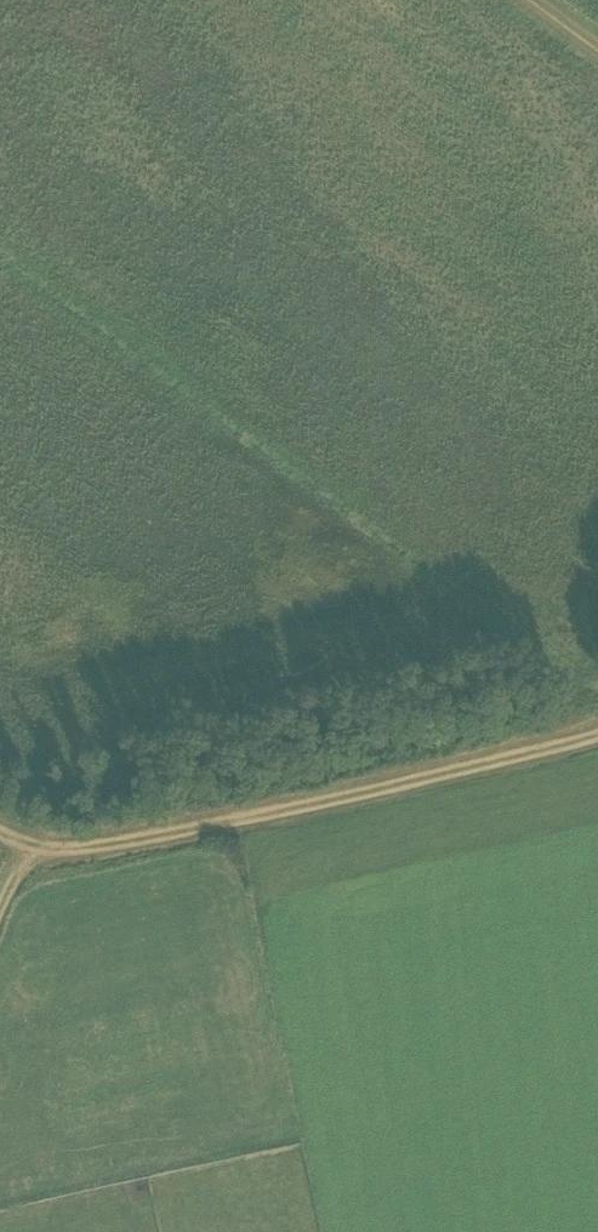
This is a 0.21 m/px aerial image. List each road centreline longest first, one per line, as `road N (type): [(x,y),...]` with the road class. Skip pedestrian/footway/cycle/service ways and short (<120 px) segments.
road 1 (track): [(0,908),(29,856),(76,855),(389,792),(597,738)]

